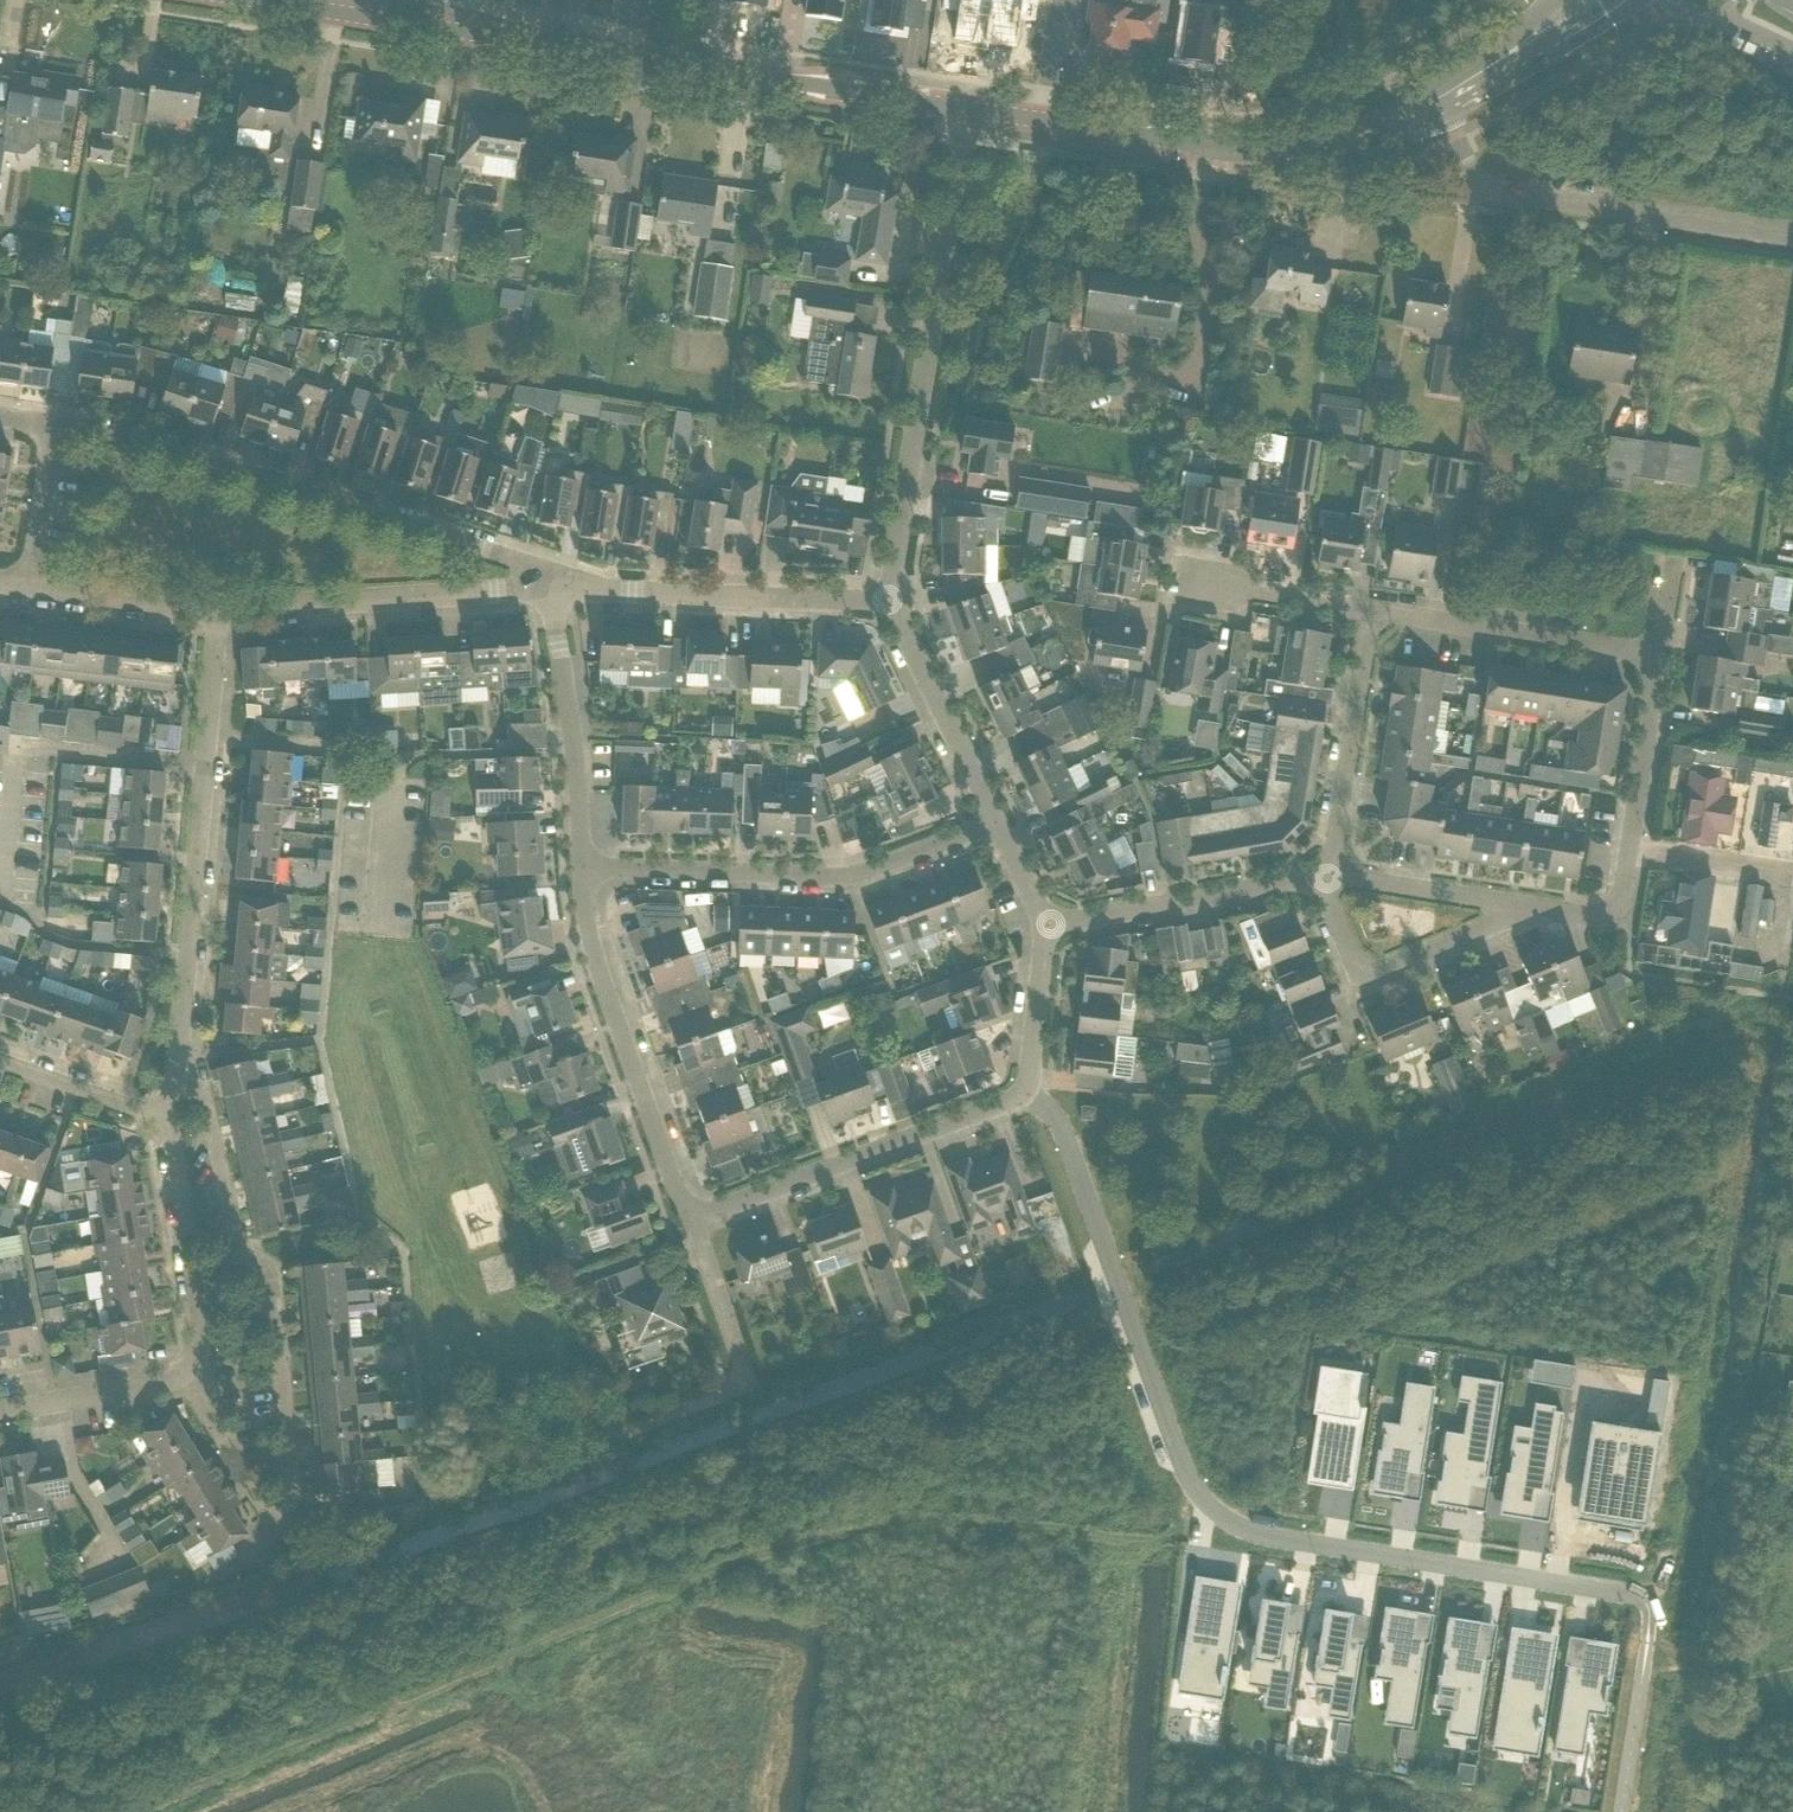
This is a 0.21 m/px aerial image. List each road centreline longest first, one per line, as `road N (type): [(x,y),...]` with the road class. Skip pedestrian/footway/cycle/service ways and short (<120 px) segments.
road 1 (residential): [(1025,1092),(1051,1113),(1066,1142),(1153,1394),(1215,1517),(1312,1542),(1621,1591)]
road 2 (residential): [(183,1374),(261,1504),(276,1510),(291,1503),(272,1319),(245,1260),(204,1093),(175,1083)]
road 3 (residential): [(549,592),(529,566),(138,435),(49,419)]
road 4 (residential): [(889,601),(965,108)]
road 5 (residential): [(175,1083),(218,612)]
road 6 (residential): [(582,867),(852,879),(995,825)]
road 7 (tertiary): [(965,108),(555,46)]
road 8 (residential): [(1424,115),(1476,186),(1792,235)]
road 9 (residential): [(690,1222),(599,974),(582,867)]
road 10 (residential): [(690,1222),(1025,1092)]
road 11 (residential): [(889,601),(549,592)]
road 12 (tertiary): [(1096,128),(1194,145),(1276,149),(1361,138),(1424,115)]
road 13 (residential): [(549,592),(218,612)]
road 14 (residential): [(616,1434),(749,1388),(690,1222)]
road 15 (residential): [(1659,654),(1370,610)]
road 16 (tertiary): [(555,46),(271,0)]
road 17 (residential): [(582,867),(549,592)]
road 18 (residential): [(1049,924),(1319,880)]
road 19 (residential): [(1513,904),(1480,928),(1382,969),(1363,967),(1350,956),(1319,880)]
road 20 (residential): [(183,1374),(199,1355),(203,1327),(169,1118)]
road 21 (residential): [(1332,872),(1370,610)]
road 22 (residential): [(995,825),(889,601)]
road 23 (tertiary): [(1424,115),(1622,0)]
road 24 (residential): [(1631,849),(1659,654)]
road 25 (residential): [(0,1414),(163,1385),(183,1374)]
road 26 (residential): [(218,612),(32,588)]
road 27 (residential): [(1370,610),(1186,582)]
road 28 (residential): [(1513,904),(1332,872)]
road 29 (residential): [(169,1118),(0,1062)]
road 30 (tertiary): [(1559,0),(1424,115)]
road 31 (residential): [(32,588),(49,419)]
road 32 (residential): [(1025,1092),(1049,924)]
road 33 (residential): [(1631,849),(1792,875)]
road 34 (residential): [(1513,904),(1609,910),(1625,886),(1631,849)]
road 35 (tertiary): [(1096,128),(965,108)]

